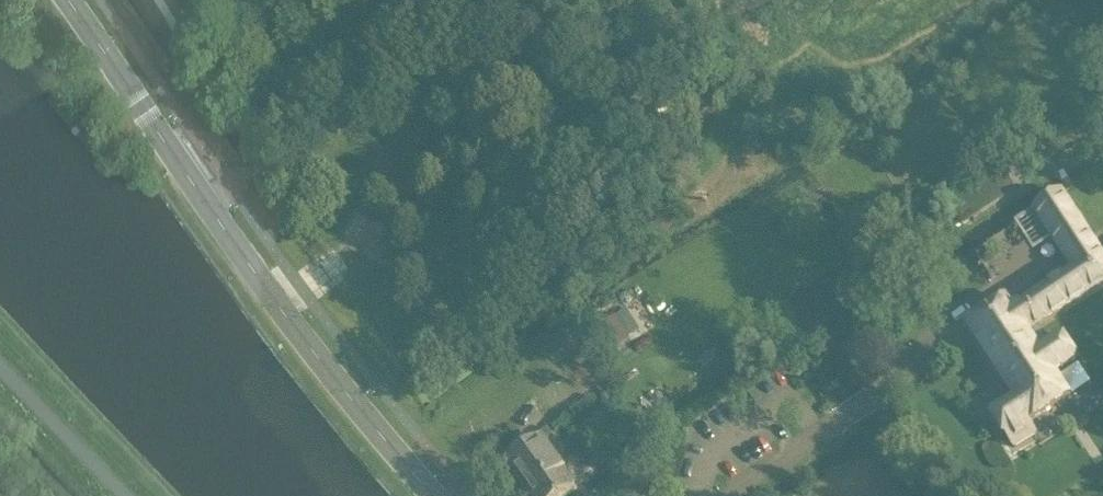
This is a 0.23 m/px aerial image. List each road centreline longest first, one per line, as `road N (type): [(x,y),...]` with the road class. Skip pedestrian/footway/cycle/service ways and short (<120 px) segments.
road 1 (tertiary): [(434,495),(281,310),(67,0)]
road 2 (track): [(435,68),(380,161),(339,263),(279,307)]

